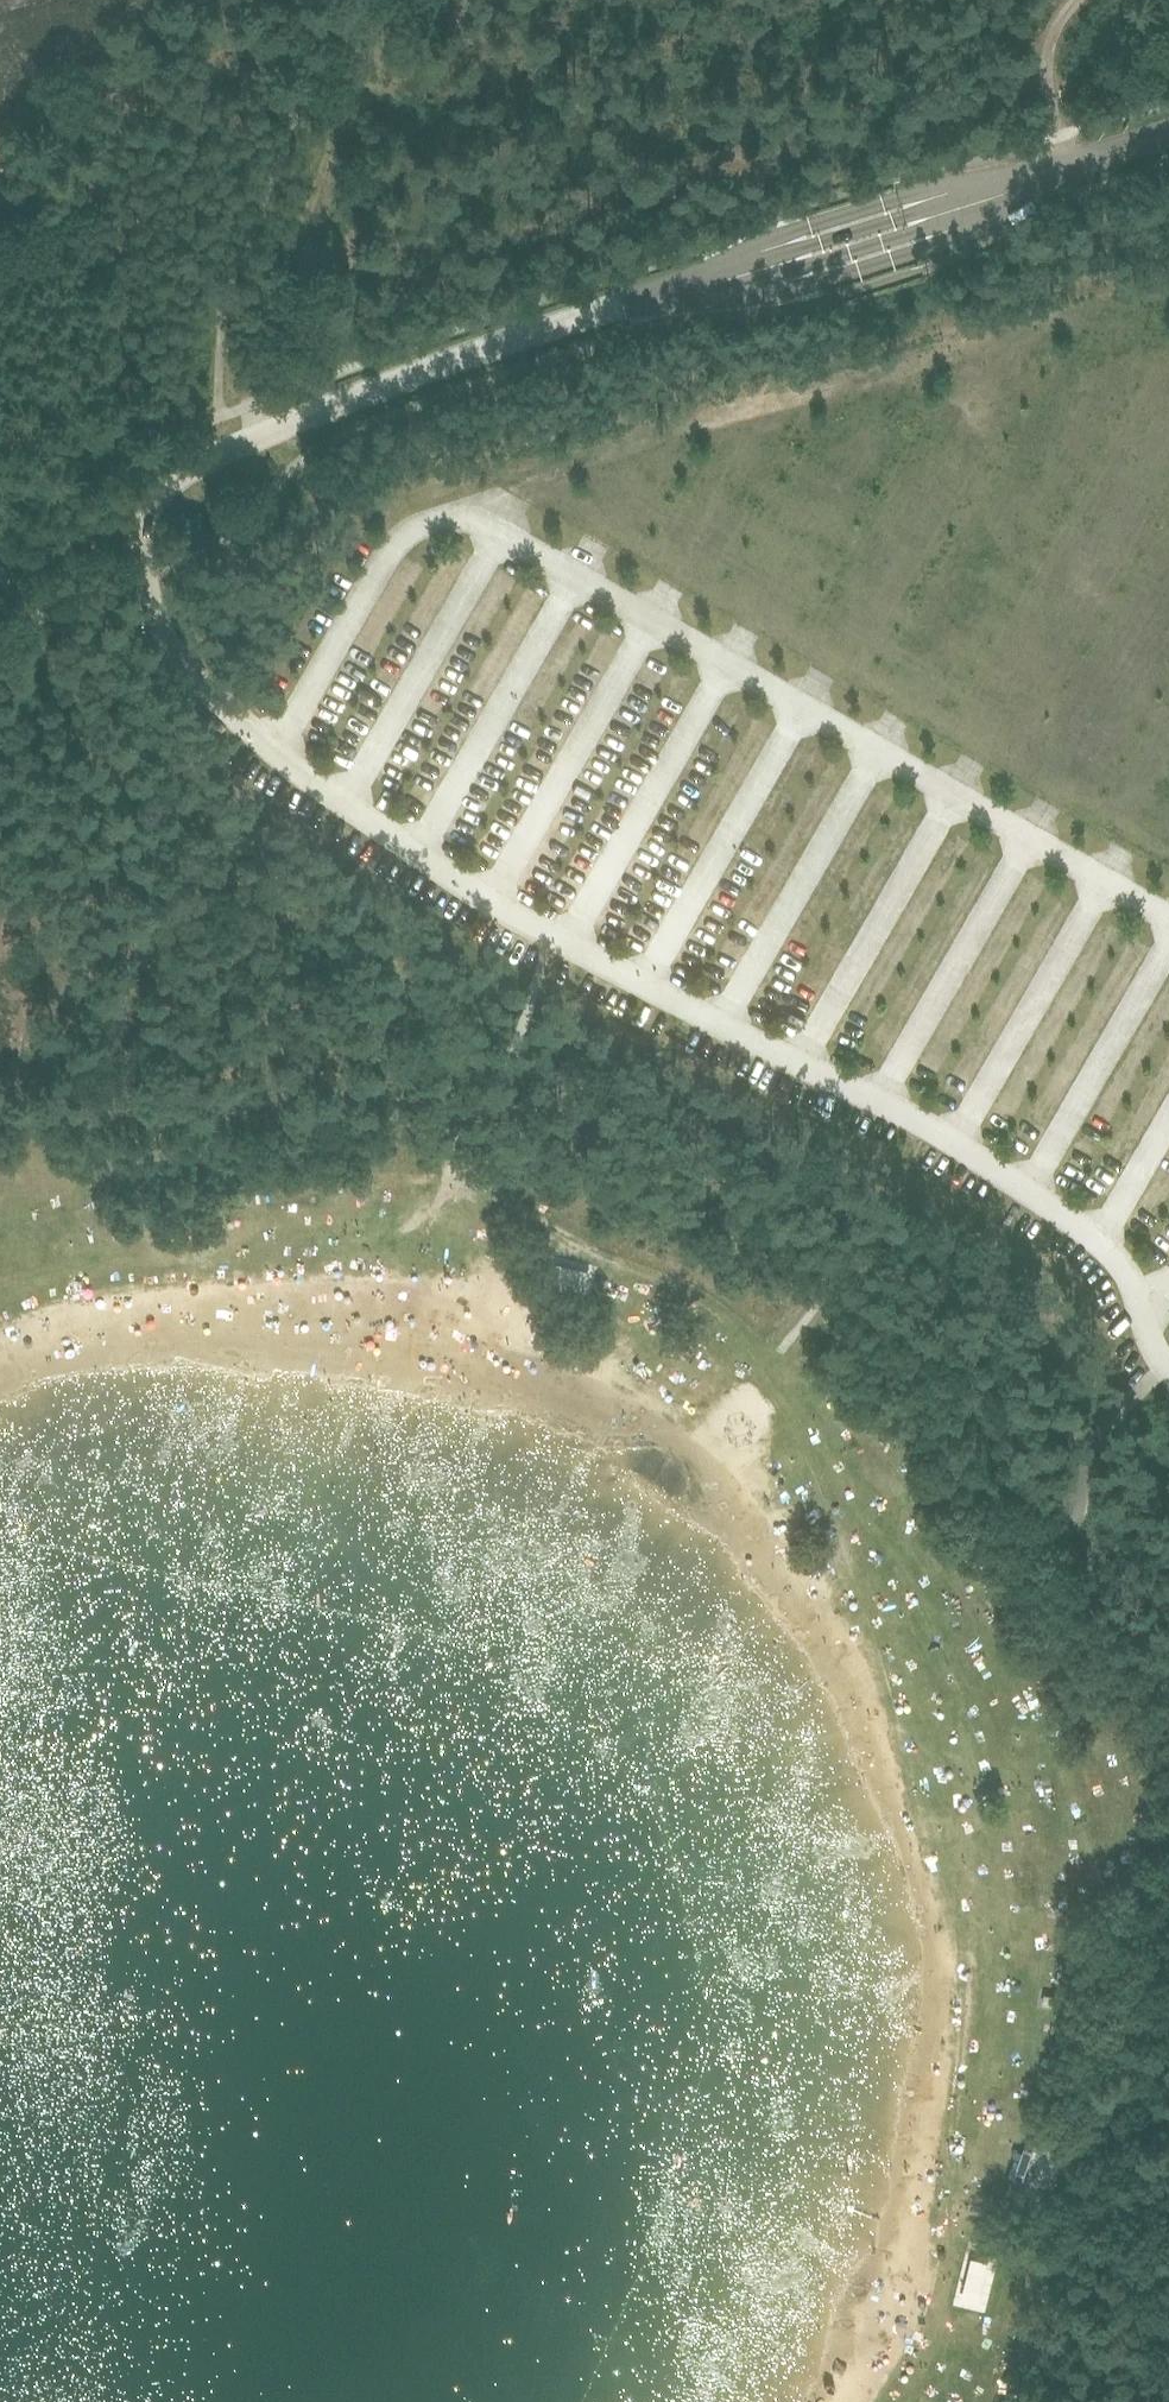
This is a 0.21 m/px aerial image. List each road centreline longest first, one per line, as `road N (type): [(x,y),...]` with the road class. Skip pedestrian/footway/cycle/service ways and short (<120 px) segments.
road 1 (track): [(1168,2056),(1073,2130),(994,2322),(965,2330),(944,2317),(932,2259),(976,1862),(972,1688),(882,1512),(731,1338),(594,1240),(483,1201),(456,1182),(448,1152),(460,1078),(521,1036),(522,985),(551,926)]
road 2 (unclassified): [(42,622),(93,740),(128,777),(323,861),(358,885),(440,974),(508,1018),(670,1078),(1002,1291),(1073,1348),(1168,1456)]
road 3 (unclassified): [(148,575),(148,505),(187,464),(214,451),(527,333),(1168,131)]
road 4 (track): [(269,432),(256,401),(261,346),(391,0)]
road 5 (track): [(452,1116),(150,1104),(0,1111)]
road 6 (track): [(1056,2401),(1111,2293),(1128,2220),(1168,2155)]
road 7 (track): [(1072,162),(1046,58),(1058,15),(1074,0)]

